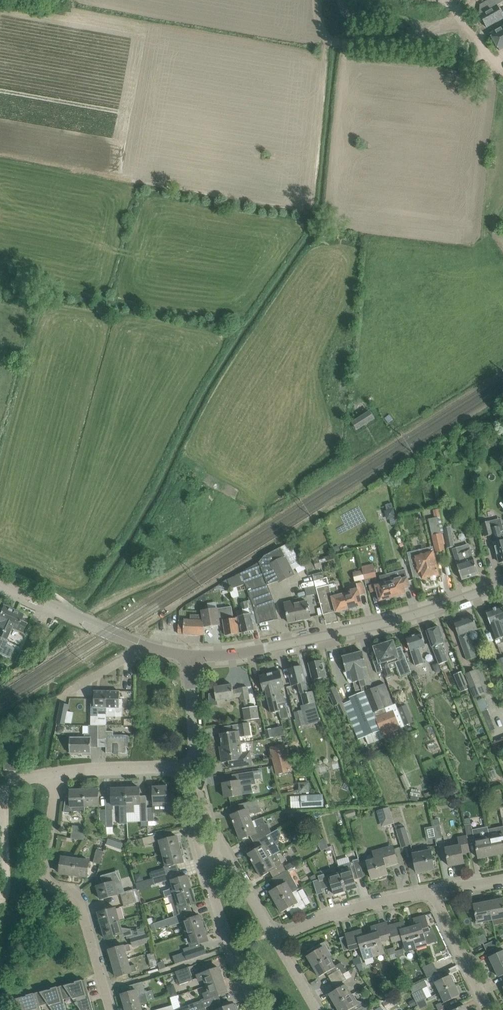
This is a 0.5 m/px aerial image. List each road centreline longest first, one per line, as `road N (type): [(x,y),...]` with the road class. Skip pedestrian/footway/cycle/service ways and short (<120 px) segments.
road 1 (tertiary): [(190,657),(391,621),(502,584)]
road 2 (residential): [(111,1009),(76,894),(42,869),(55,772)]
road 3 (residential): [(276,940),(333,915),(433,891)]
road 4 (residential): [(205,864),(258,1009)]
road 5 (tertiary): [(138,644),(0,583)]
road 6 (unclassified): [(55,772),(196,765)]
road 7 (residential): [(489,1009),(433,891)]

